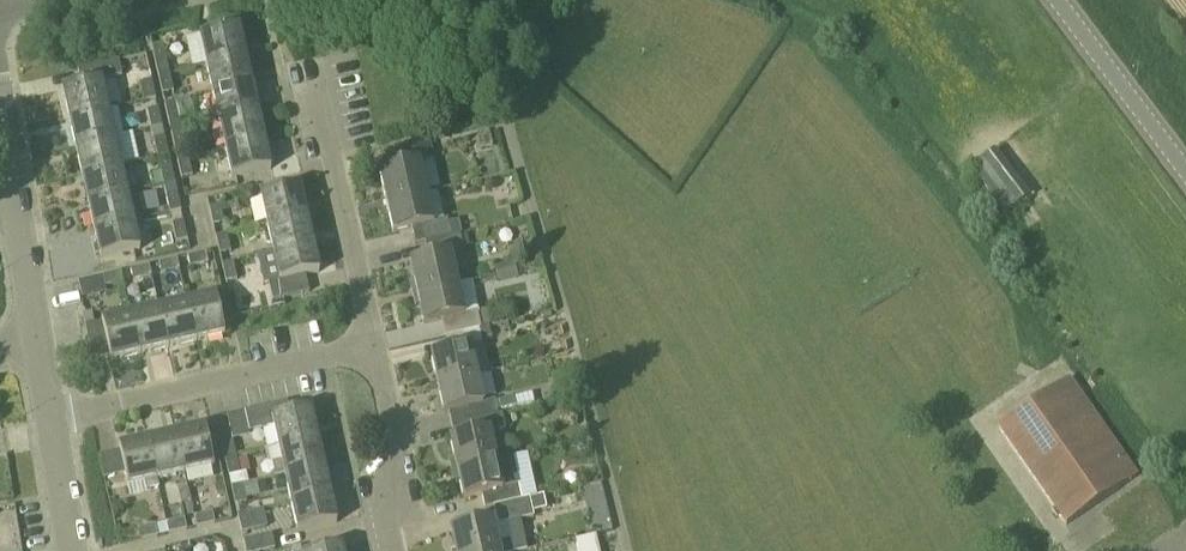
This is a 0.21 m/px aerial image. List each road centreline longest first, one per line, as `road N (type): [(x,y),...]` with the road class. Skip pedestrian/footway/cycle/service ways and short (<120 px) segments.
road 1 (residential): [(49,417),(372,344)]
road 2 (residential): [(35,336),(0,118)]
road 3 (secondary): [(1185,172),(1057,0)]
road 4 (residential): [(393,550),(387,526),(396,447),(372,344)]
road 5 (residential): [(372,344),(334,168)]
road 6 (residential): [(71,550),(49,417)]

